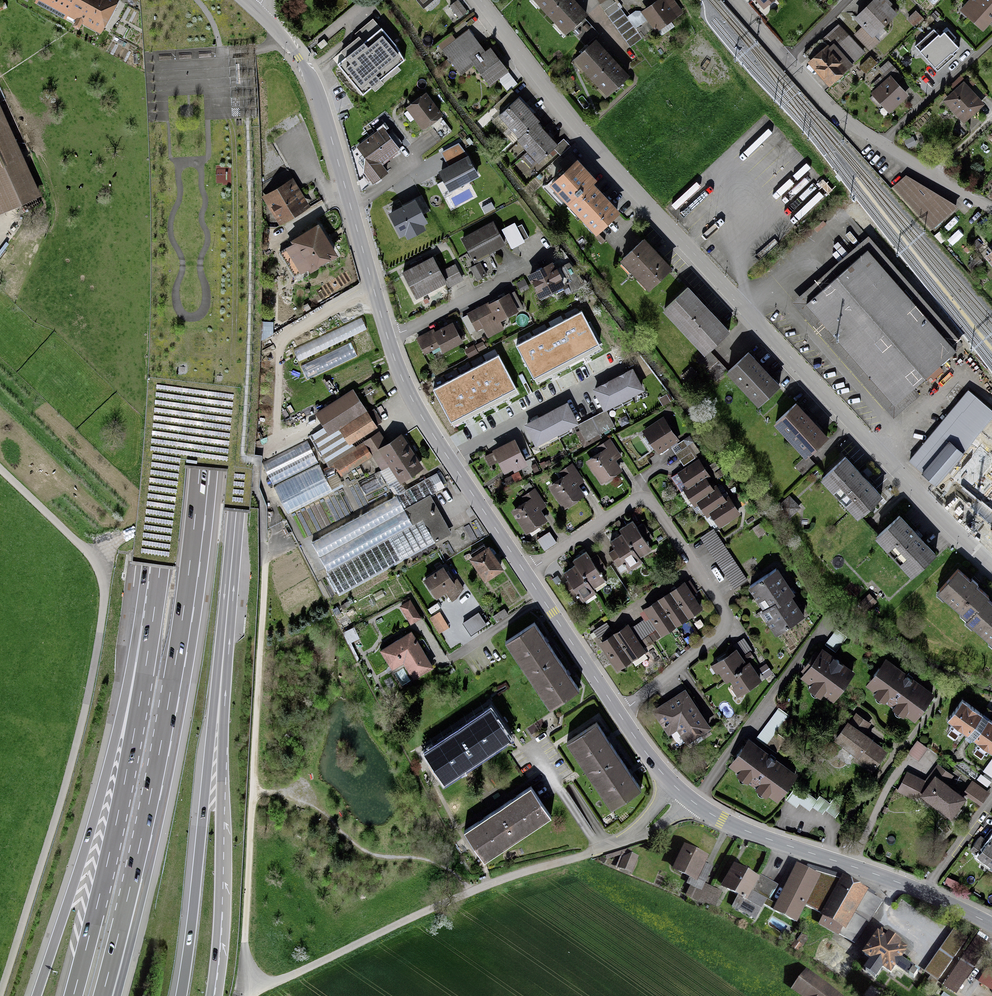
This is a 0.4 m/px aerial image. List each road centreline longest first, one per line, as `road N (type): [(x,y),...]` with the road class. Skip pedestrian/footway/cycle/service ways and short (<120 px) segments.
road 1 (tertiary): [(256,10),(311,80),(406,390),(620,715),(681,793)]
road 2 (motorway): [(132,877),(176,659),(200,470),(207,202),(197,0)]
road 3 (unclassified): [(480,0),(582,131),(991,564)]
road 4 (trunk): [(237,0),(248,199),(246,364),(223,658)]
road 5 (motorway): [(166,0),(175,389),(152,627)]
road 6 (track): [(250,984),(245,942),(265,563),(257,460)]
road 7 (motorway): [(152,627),(37,995)]
road 8 (motorway): [(152,627),(73,995)]
road 9 (trunk): [(223,658),(181,995)]
road 10 (tertiary): [(681,793),(722,821),(923,892),(991,926)]
road 11 (trunk): [(210,995),(223,658)]
road 12 (residential): [(734,0),(841,117),(991,208)]
road 13 (track): [(231,384),(229,119)]
road 14 (track): [(250,984),(290,976),(470,892)]
road 15 (residential): [(470,892),(626,841),(681,793)]
road 16 (track): [(374,292),(287,338),(276,443)]
road 17 (motorway): [(102,995),(132,877)]
road 18 (motorway): [(117,995),(132,877)]

